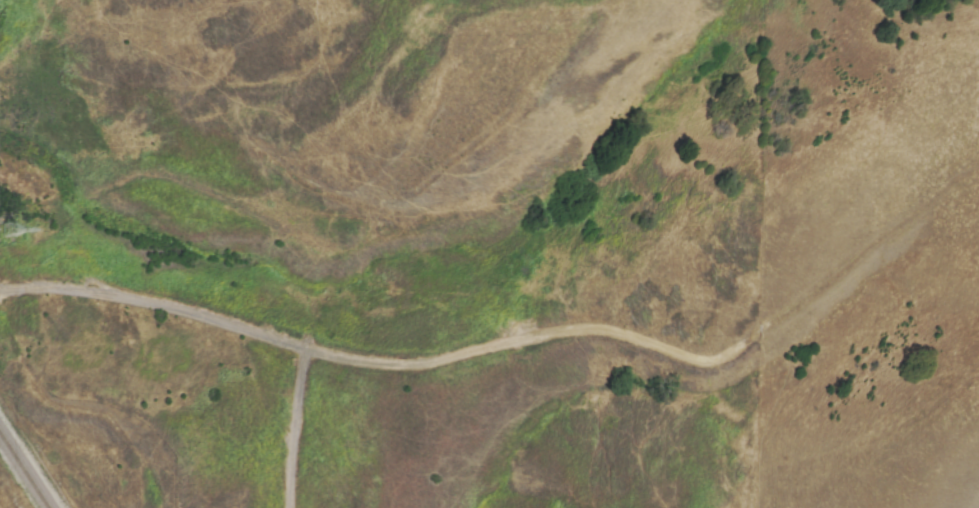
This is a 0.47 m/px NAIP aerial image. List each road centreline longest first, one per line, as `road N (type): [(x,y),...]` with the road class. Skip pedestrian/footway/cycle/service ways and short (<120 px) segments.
road 1 (track): [(422,364),(608,334),(721,362),(978,175)]
road 2 (residential): [(0,291),(61,284),(161,299),(375,369),(422,364)]

